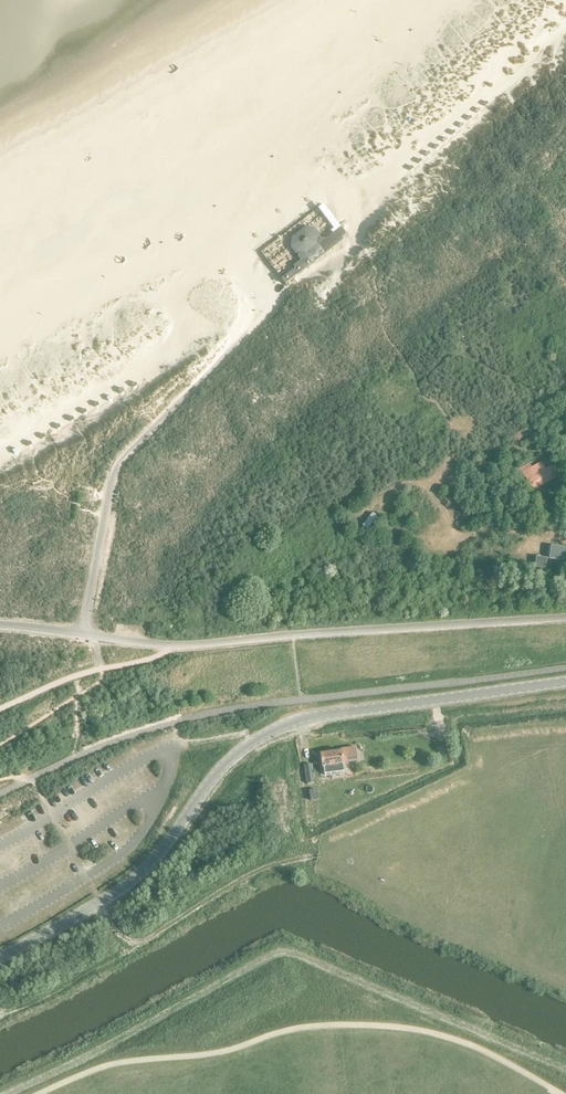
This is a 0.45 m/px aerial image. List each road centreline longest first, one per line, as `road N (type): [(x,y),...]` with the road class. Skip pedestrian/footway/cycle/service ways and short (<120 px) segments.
road 1 (unclassified): [(0,957),(126,885),(219,770),(274,730),(302,719),(565,682)]
road 2 (track): [(84,634),(120,462),(276,307),(272,295)]

